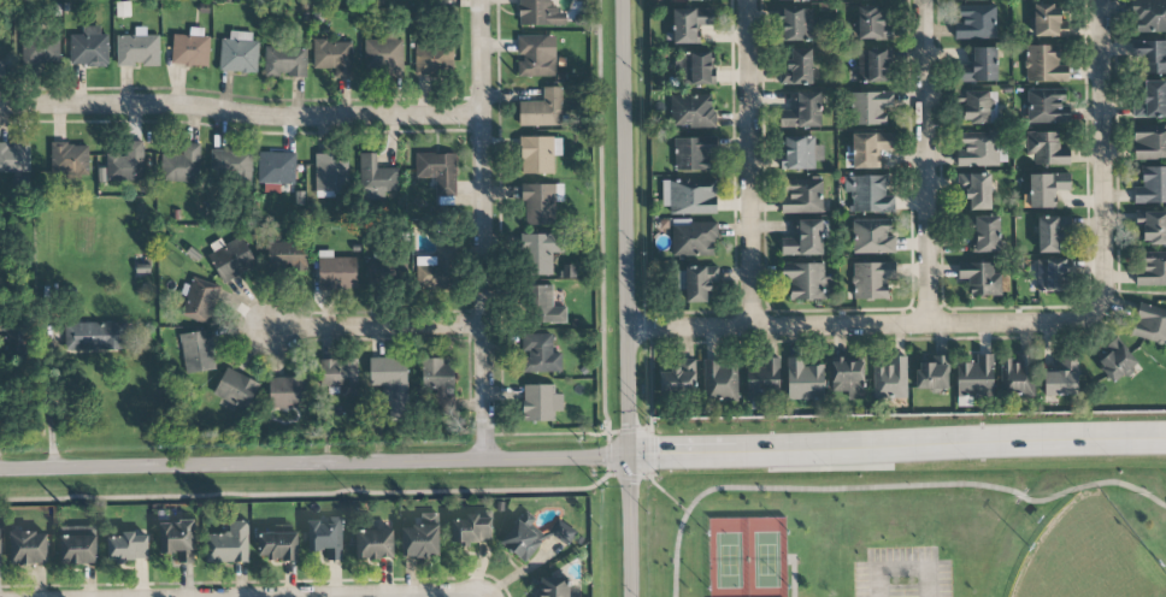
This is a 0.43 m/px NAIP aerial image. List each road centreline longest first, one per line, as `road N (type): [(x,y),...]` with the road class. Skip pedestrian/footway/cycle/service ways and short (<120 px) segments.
road 1 (tertiary): [(0,469),(631,457)]
road 2 (tertiary): [(635,596),(622,0)]
road 3 (tertiary): [(631,457),(1165,445)]
road 4 (residential): [(487,117),(0,109)]
road 5 (residential): [(1097,312),(1082,323),(628,330)]
road 6 (residential): [(491,459),(485,0)]
road 7 (residential): [(746,0),(750,327)]
road 8 (residential): [(923,0),(925,325)]
road 9 (residential): [(1099,0),(1097,312)]
road 10 (residential): [(484,596),(183,596)]
road 11 (residential): [(490,325),(271,330)]

